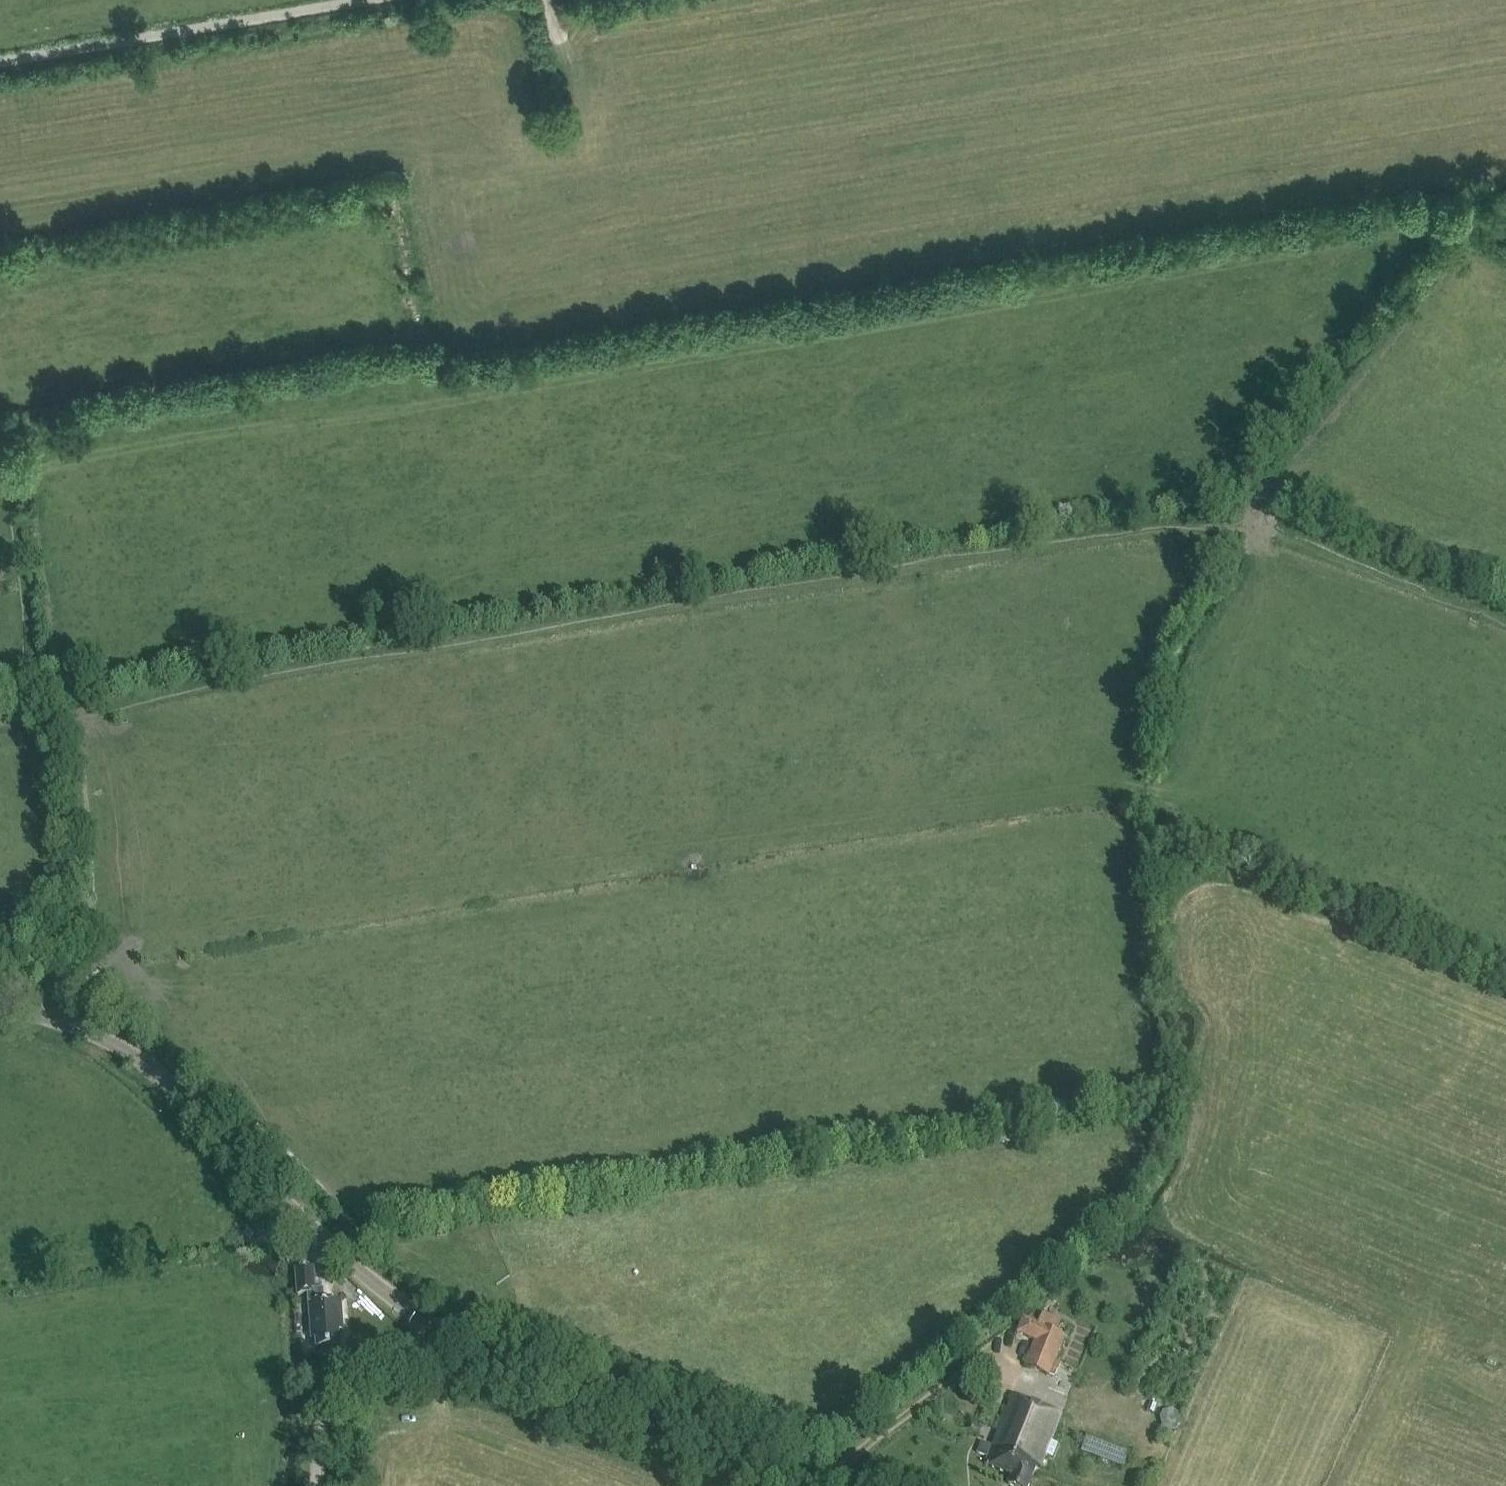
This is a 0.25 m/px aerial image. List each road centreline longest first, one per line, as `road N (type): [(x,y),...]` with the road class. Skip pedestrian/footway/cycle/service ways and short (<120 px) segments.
road 1 (unclassified): [(822,1485),(473,1350),(396,1301),(108,1050),(26,1010),(0,1006)]
road 2 (track): [(315,1485),(318,1412),(330,1383),(444,1333)]

